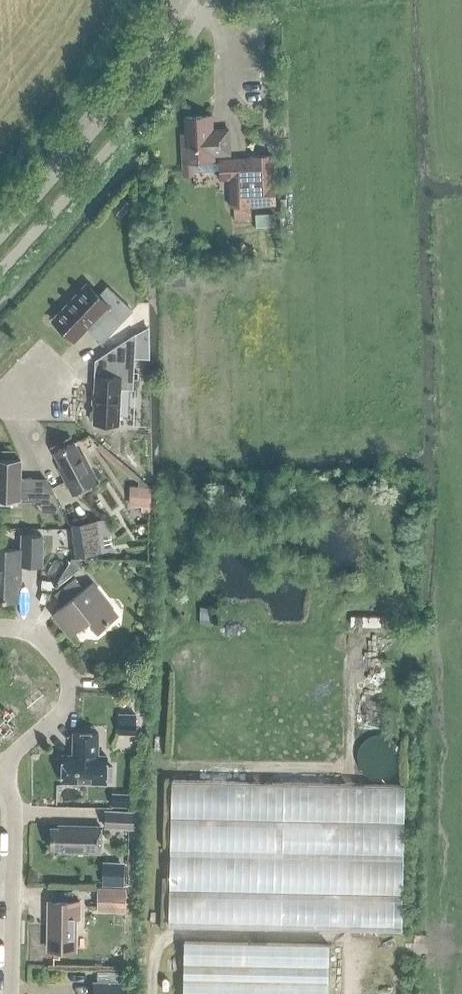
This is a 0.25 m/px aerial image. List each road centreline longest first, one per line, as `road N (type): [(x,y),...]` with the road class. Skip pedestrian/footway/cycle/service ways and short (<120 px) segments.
road 1 (tertiary): [(0,229),(127,79),(178,0)]
road 2 (residential): [(8,993),(14,816),(0,780)]
road 3 (residential): [(0,765),(67,696),(67,675),(44,641),(0,630)]

